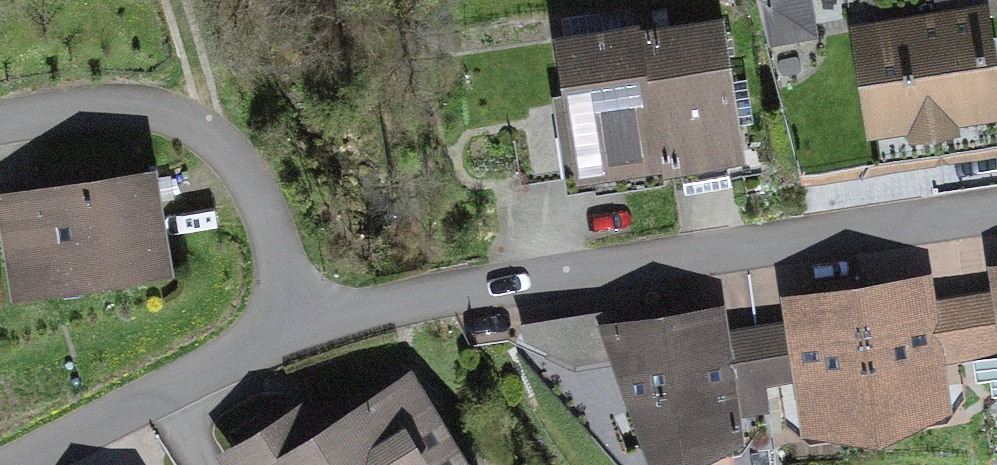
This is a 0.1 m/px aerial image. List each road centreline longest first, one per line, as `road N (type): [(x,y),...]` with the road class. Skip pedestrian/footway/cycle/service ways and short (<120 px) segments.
road 1 (residential): [(313,319),(996,205)]
road 2 (residential): [(313,319),(228,151),(180,113),(115,102),(0,121)]
road 3 (residential): [(7,464),(313,319)]

